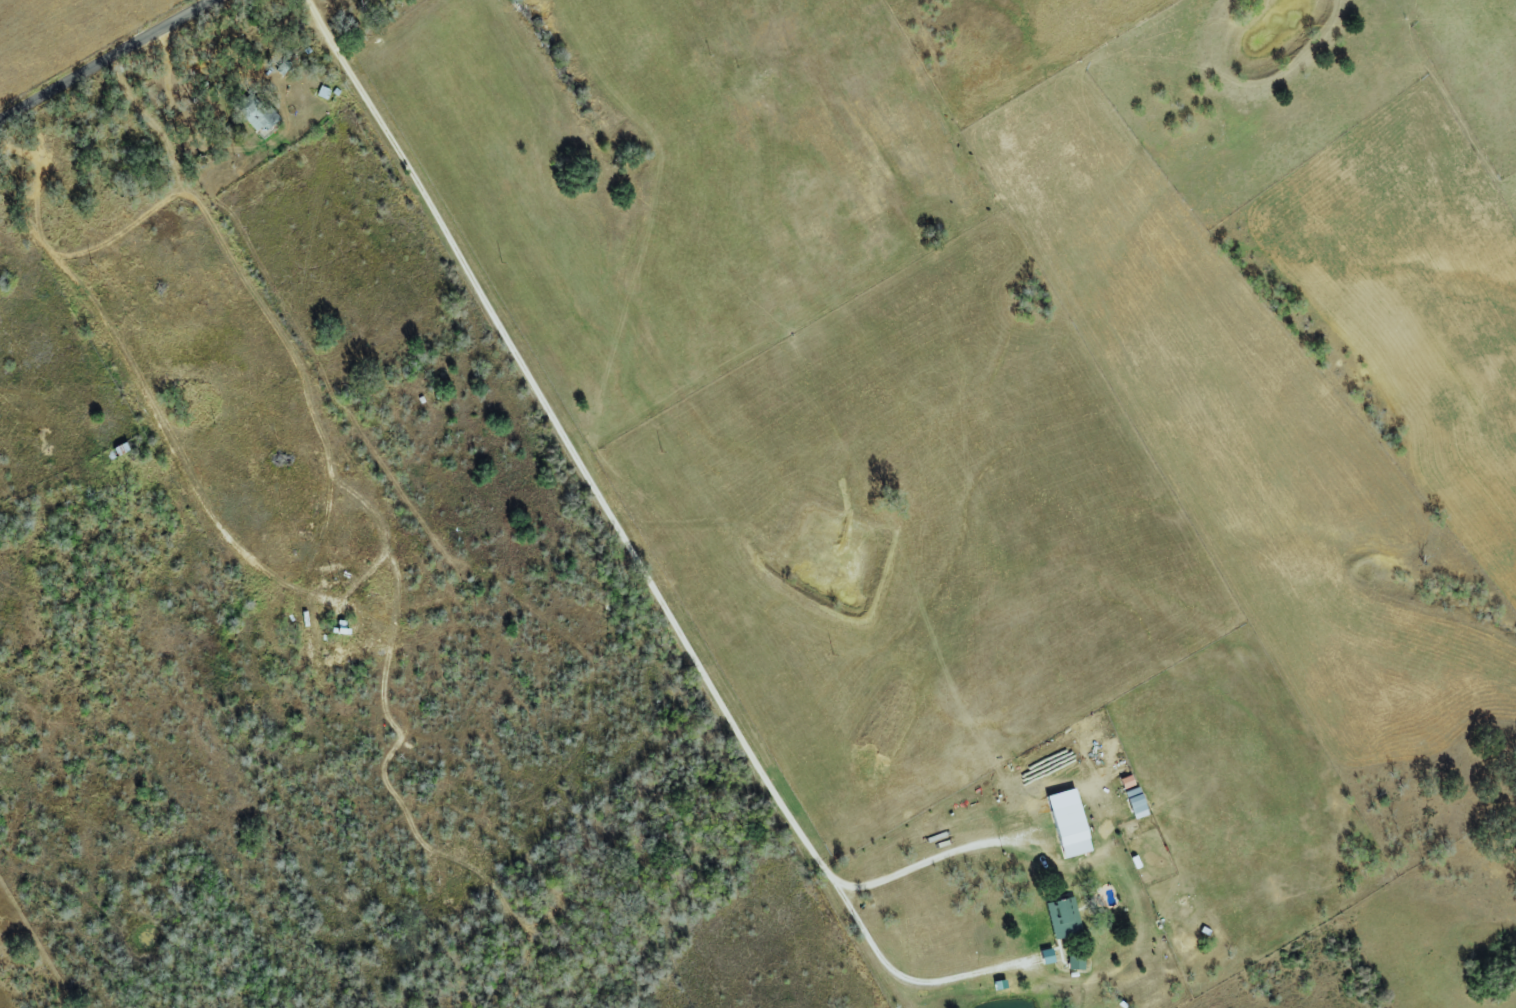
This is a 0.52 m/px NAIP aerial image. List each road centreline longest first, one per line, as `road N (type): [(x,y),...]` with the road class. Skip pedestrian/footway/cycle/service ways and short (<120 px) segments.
road 1 (residential): [(0,118),(209,0)]

